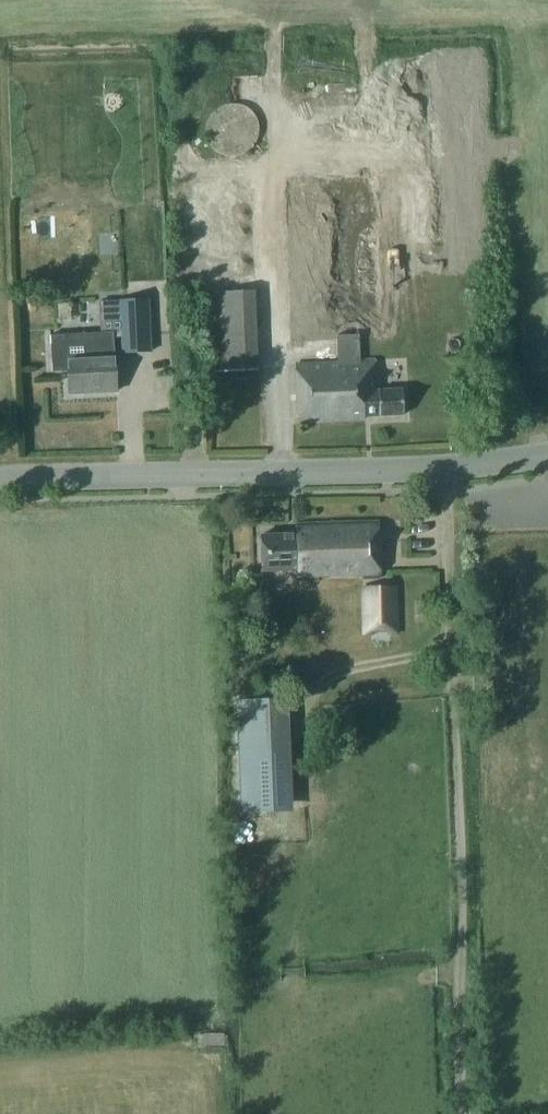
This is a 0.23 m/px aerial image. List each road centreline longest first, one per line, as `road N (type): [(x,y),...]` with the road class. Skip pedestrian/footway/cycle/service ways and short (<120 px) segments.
road 1 (unclassified): [(460,1113),(445,469)]
road 2 (tertiary): [(0,482),(445,469)]

